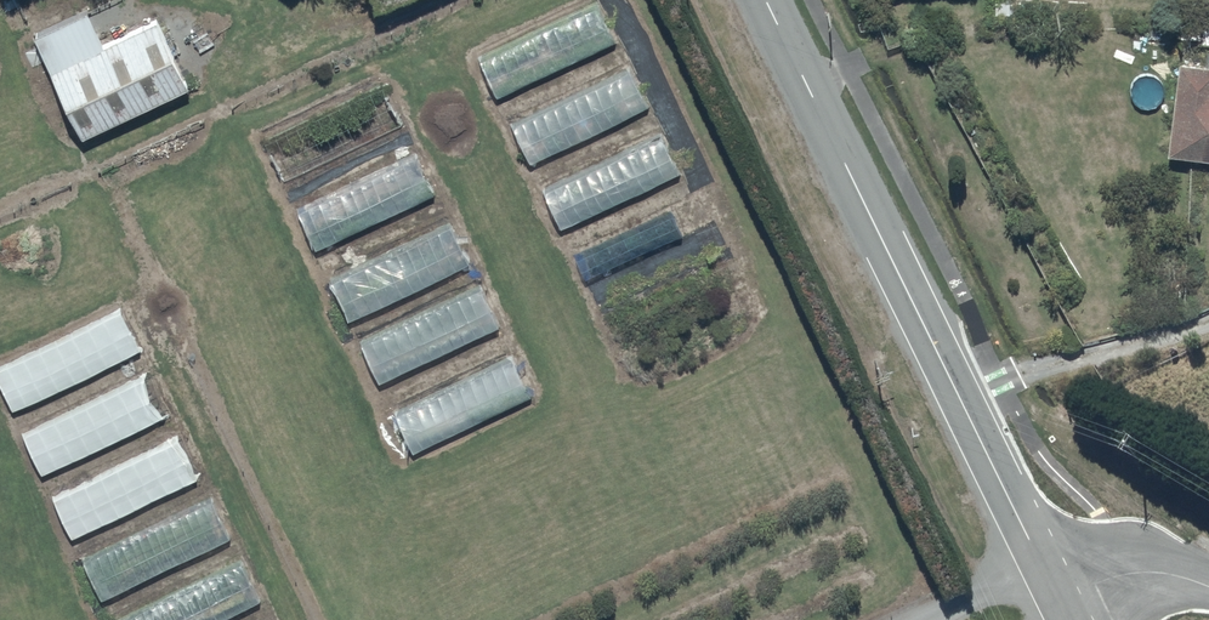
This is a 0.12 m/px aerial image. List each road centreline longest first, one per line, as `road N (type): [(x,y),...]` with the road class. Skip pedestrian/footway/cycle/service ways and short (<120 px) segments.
road 1 (tertiary): [(1059,601),(766,0)]
road 2 (unclassified): [(1059,601),(1127,574),(1155,572),(1208,587)]

